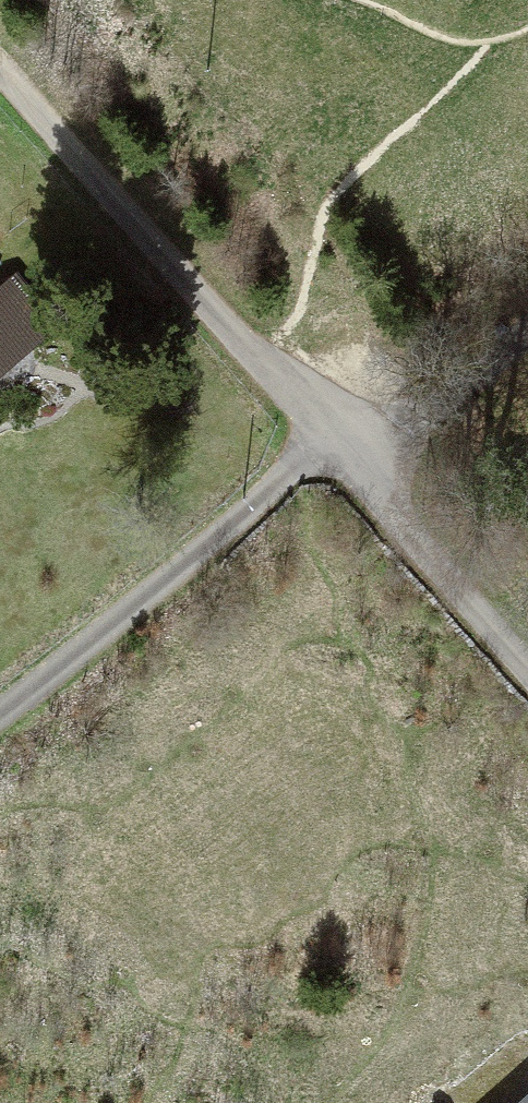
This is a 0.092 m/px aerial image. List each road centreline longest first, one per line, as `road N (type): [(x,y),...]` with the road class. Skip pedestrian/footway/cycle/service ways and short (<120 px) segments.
road 1 (track): [(0,60),(527,652)]
road 2 (track): [(339,440),(0,719)]

